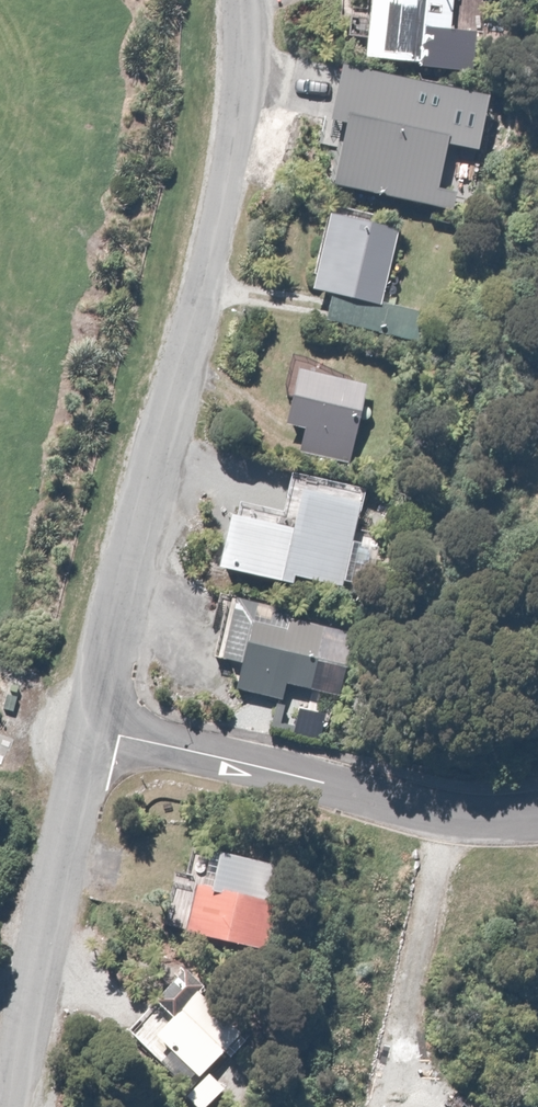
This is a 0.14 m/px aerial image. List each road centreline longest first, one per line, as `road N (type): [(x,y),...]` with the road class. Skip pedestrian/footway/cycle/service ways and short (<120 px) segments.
road 1 (residential): [(106,736),(256,97),(250,0)]
road 2 (residential): [(537,816),(458,823),(373,809),(106,736)]
road 3 (residential): [(25,1106),(106,736)]

